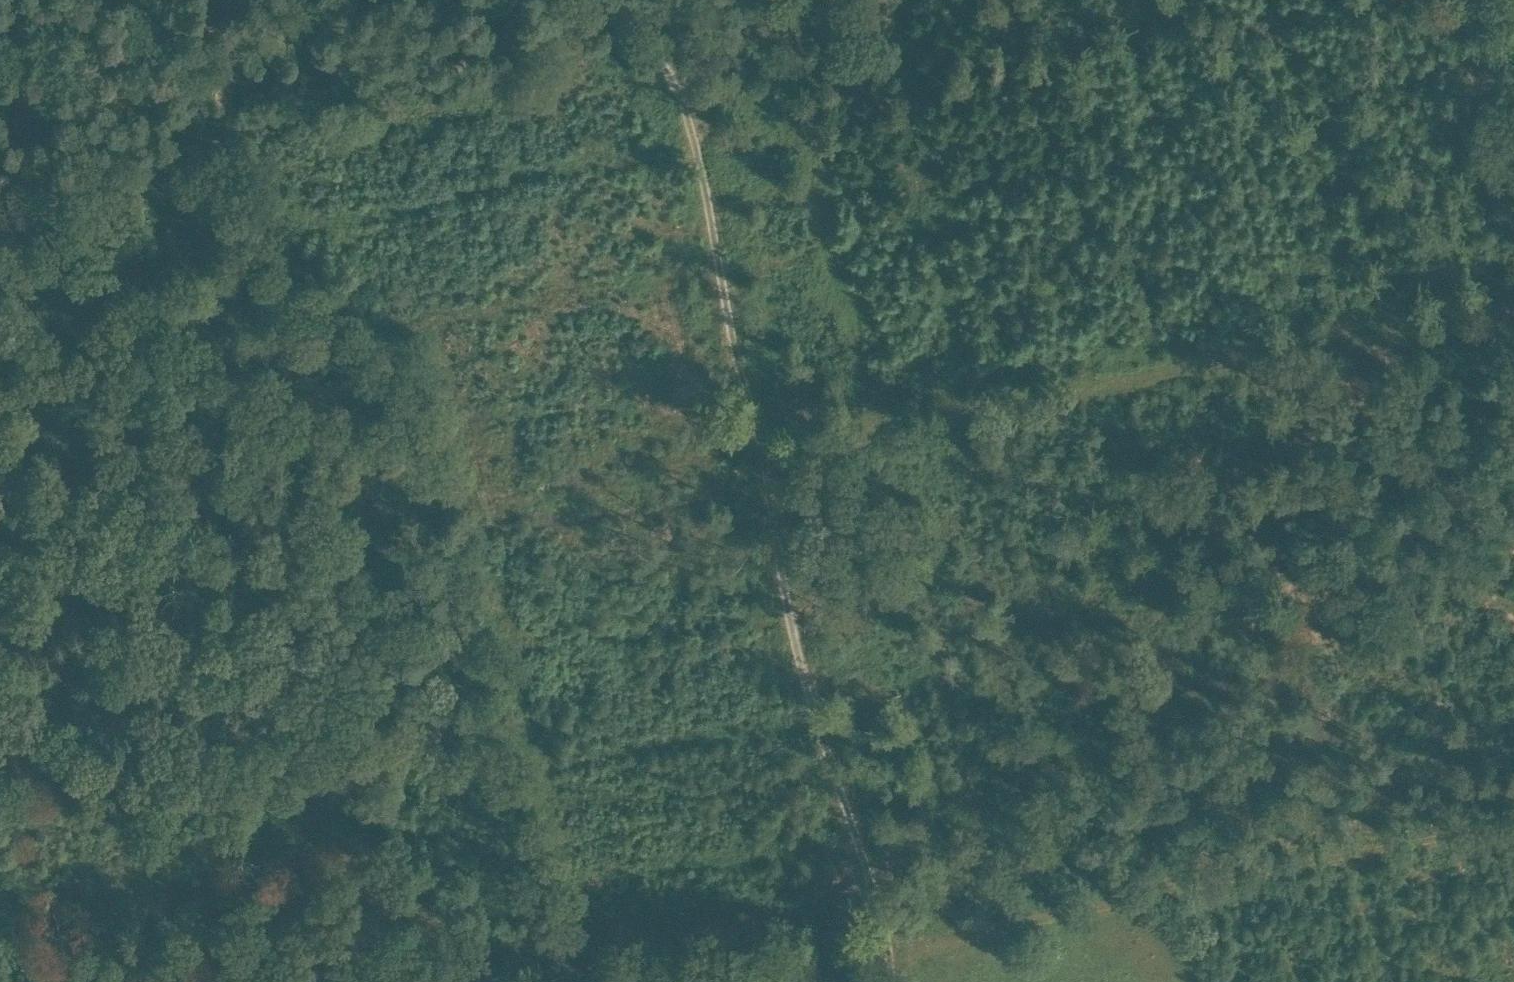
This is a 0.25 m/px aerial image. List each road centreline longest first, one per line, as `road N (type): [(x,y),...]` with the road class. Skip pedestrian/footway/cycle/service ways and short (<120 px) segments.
road 1 (track): [(586,0),(644,39),(681,91),(817,732),(852,817),(894,981)]

